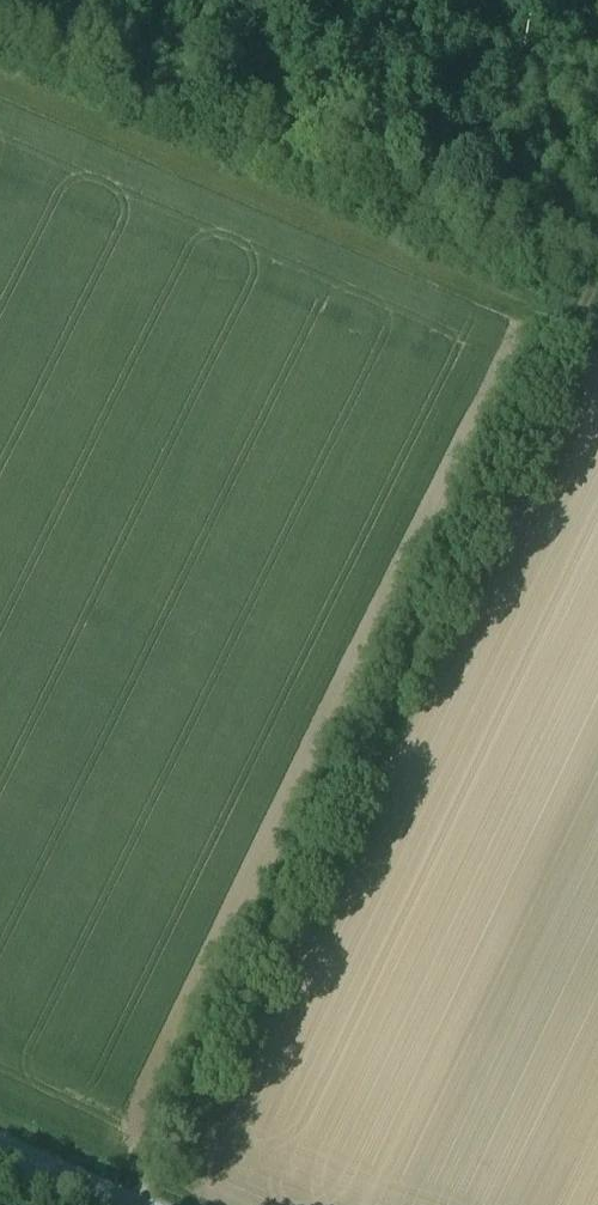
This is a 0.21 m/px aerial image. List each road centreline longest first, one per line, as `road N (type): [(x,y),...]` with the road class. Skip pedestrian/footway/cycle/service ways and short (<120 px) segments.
road 1 (track): [(597,258),(141,1204)]
road 2 (track): [(597,206),(64,0)]
road 3 (secondary): [(0,1151),(125,1204)]

